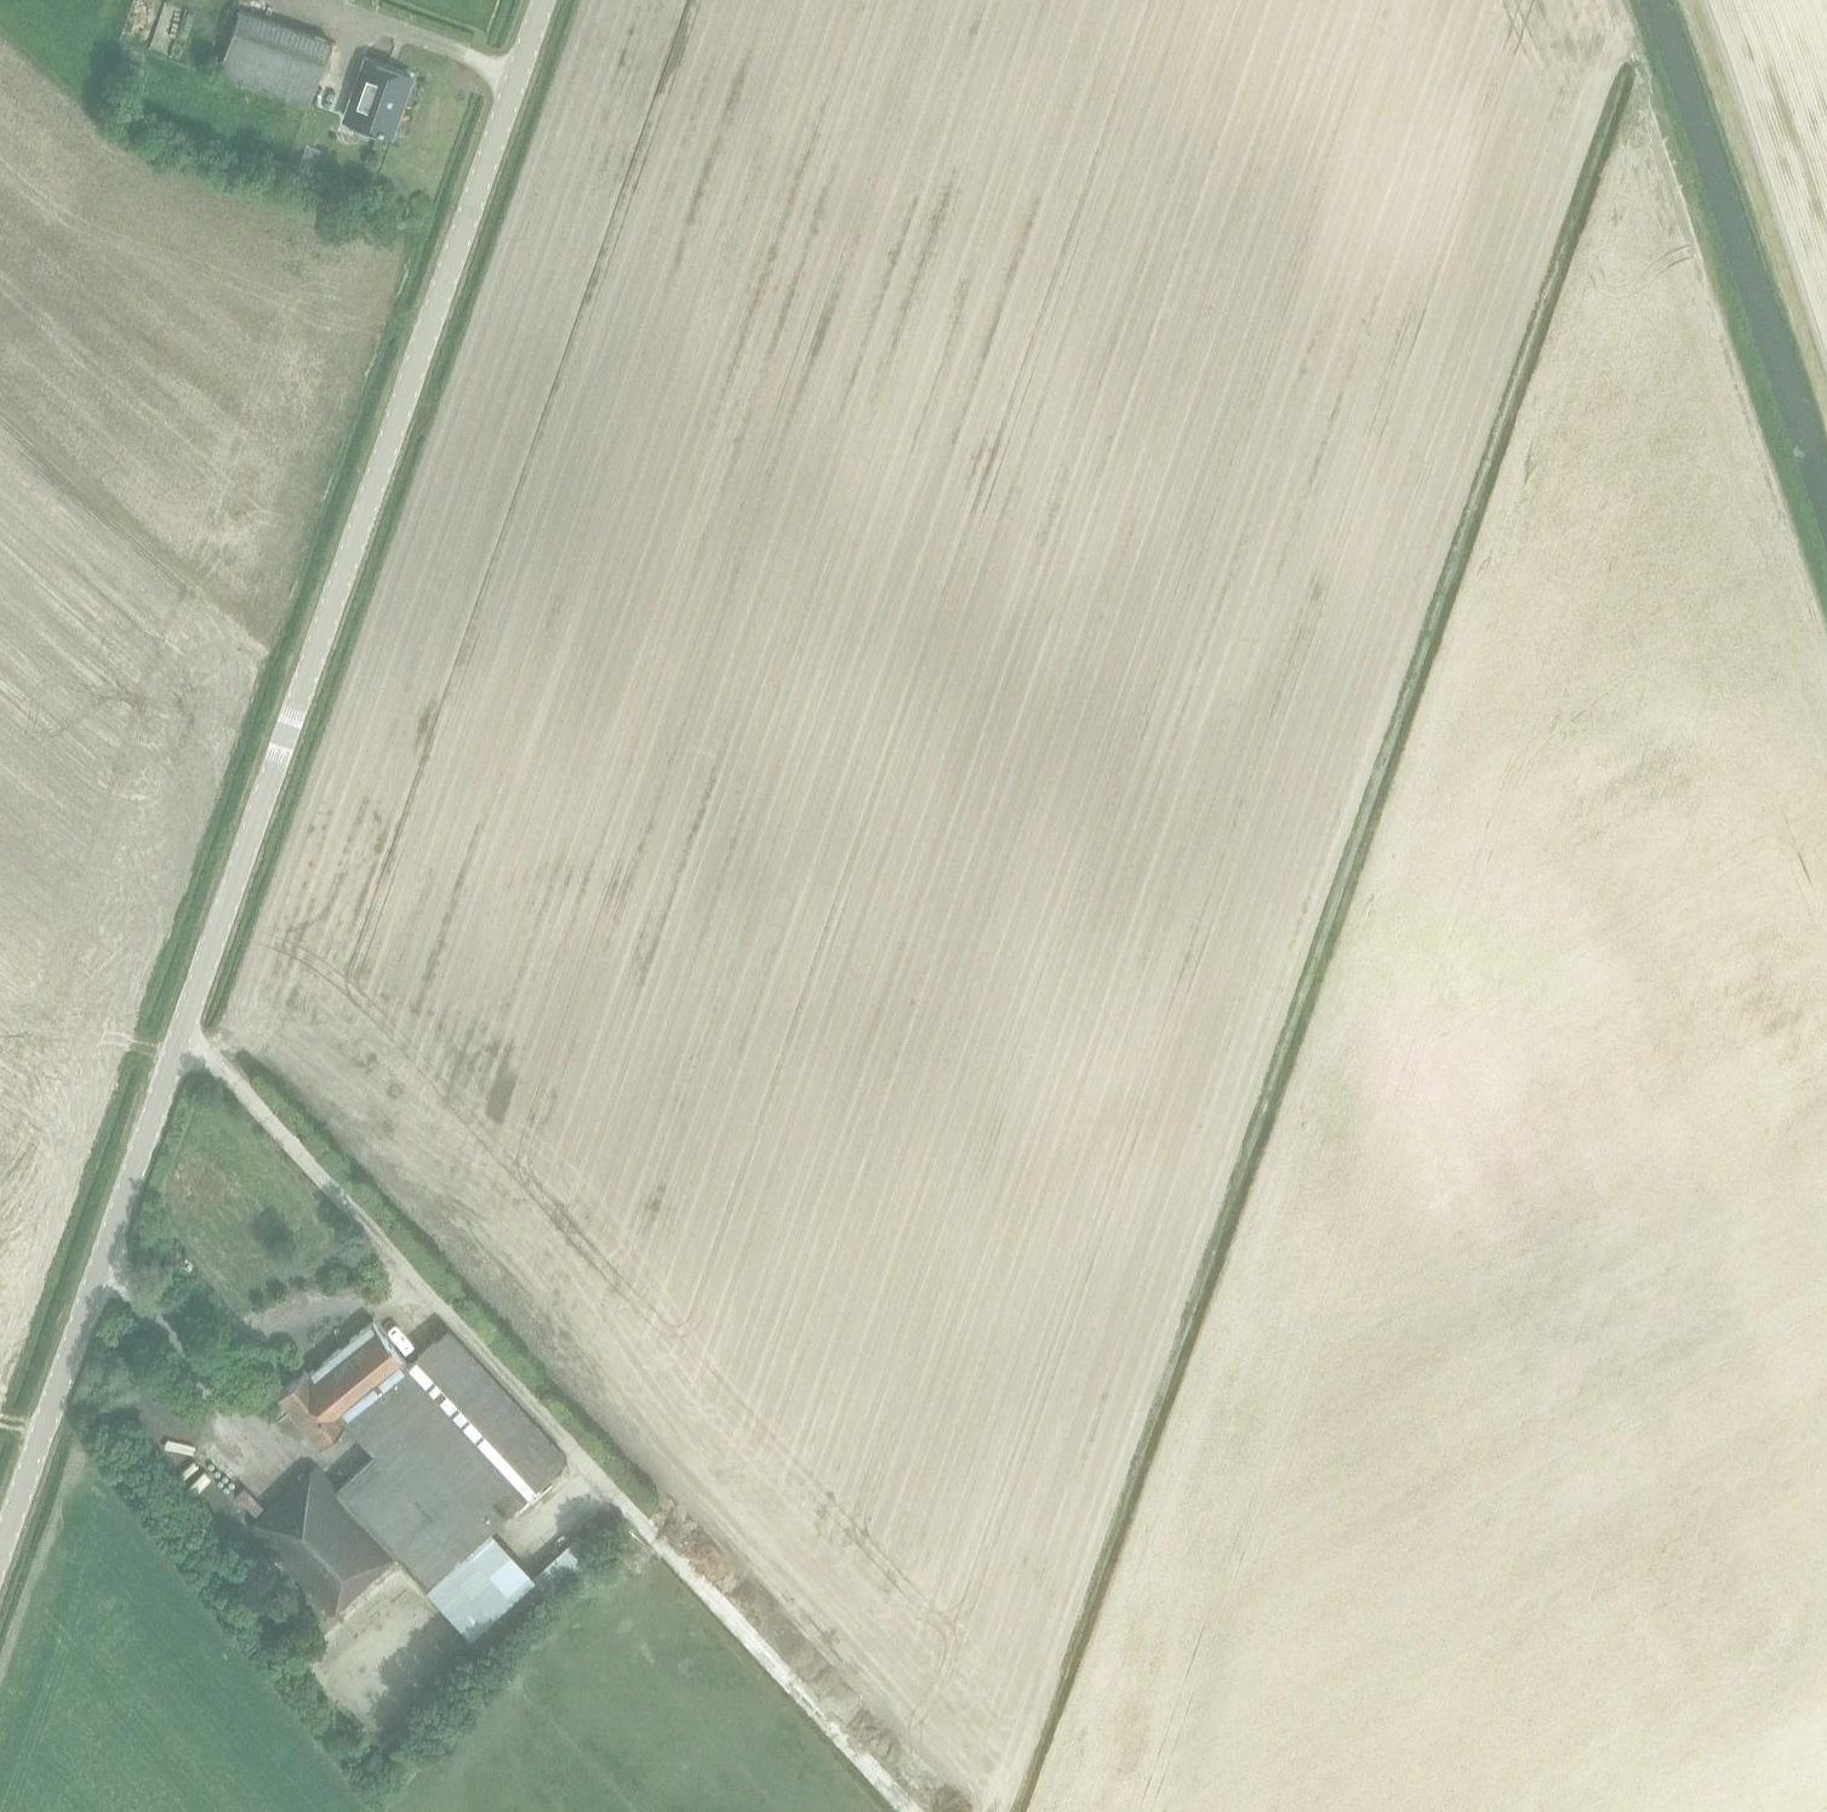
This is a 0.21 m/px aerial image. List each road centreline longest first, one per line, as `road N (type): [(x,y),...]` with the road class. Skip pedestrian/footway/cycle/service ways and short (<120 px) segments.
road 1 (tertiary): [(0,1560),(543,0)]

